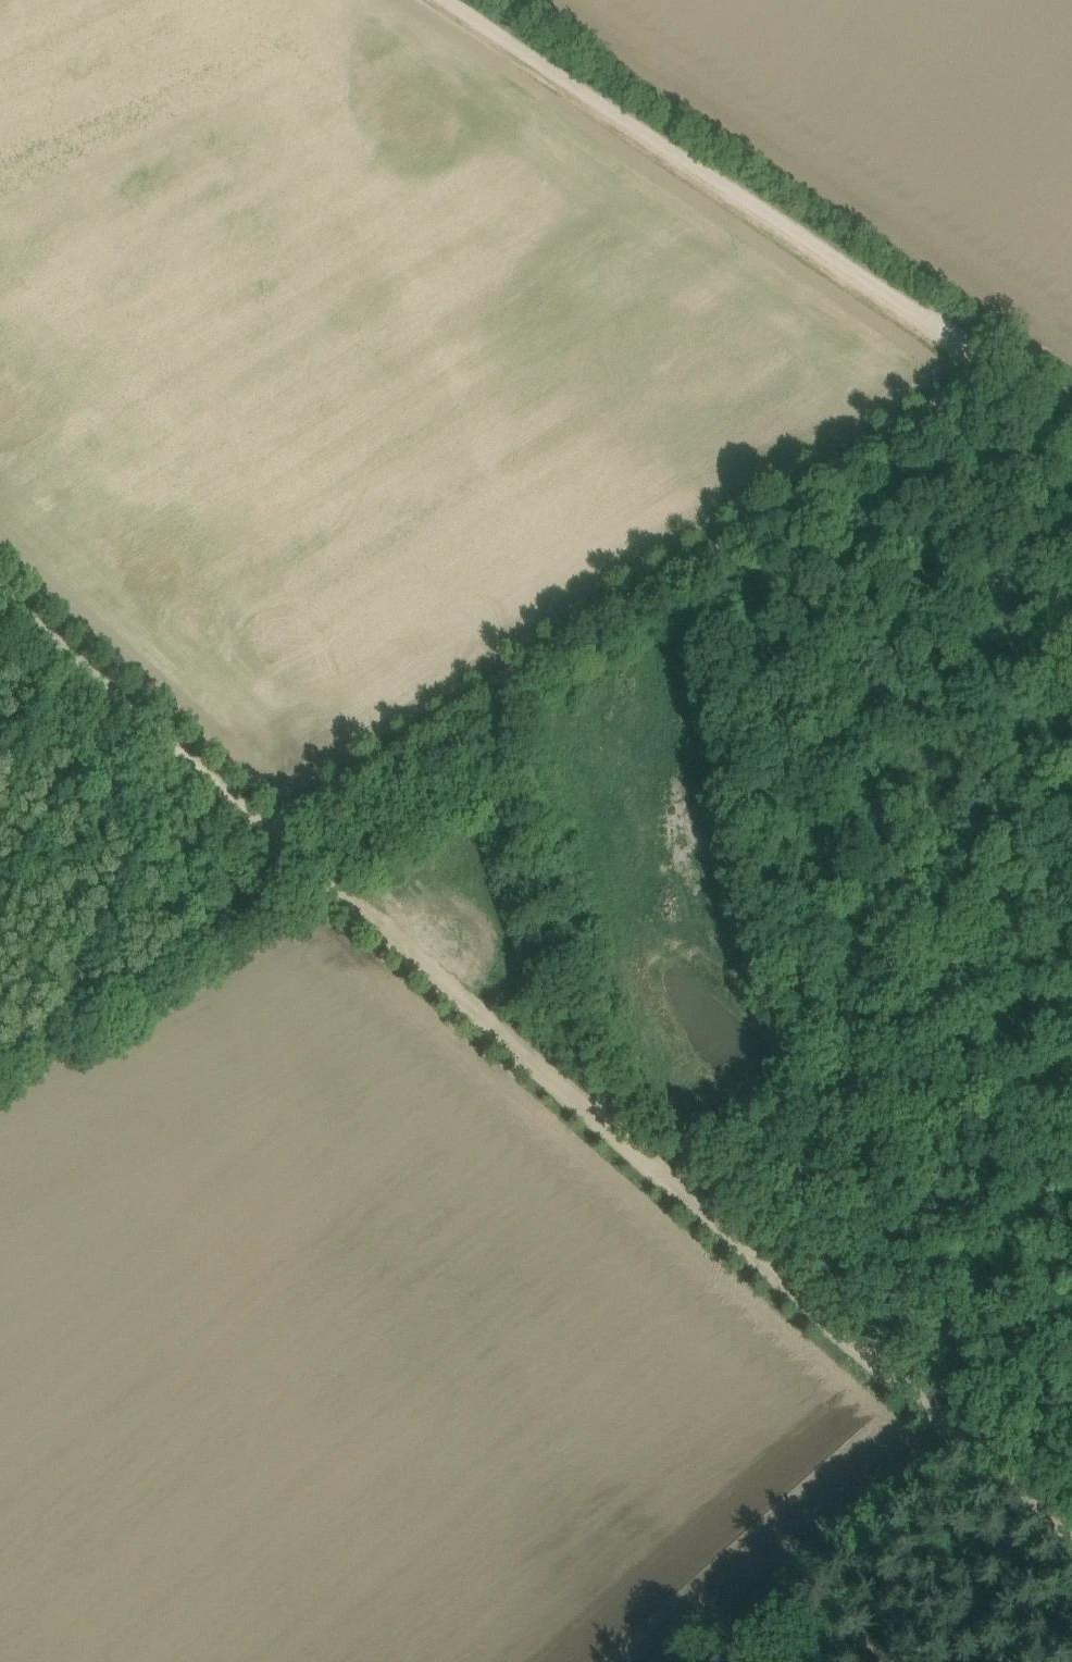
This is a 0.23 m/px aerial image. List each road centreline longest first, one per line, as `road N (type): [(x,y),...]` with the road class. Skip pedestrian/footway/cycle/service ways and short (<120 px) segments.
road 1 (track): [(464,0),(970,340),(980,355),(977,375),(281,826)]
road 2 (unclassified): [(1071,1522),(0,579)]

